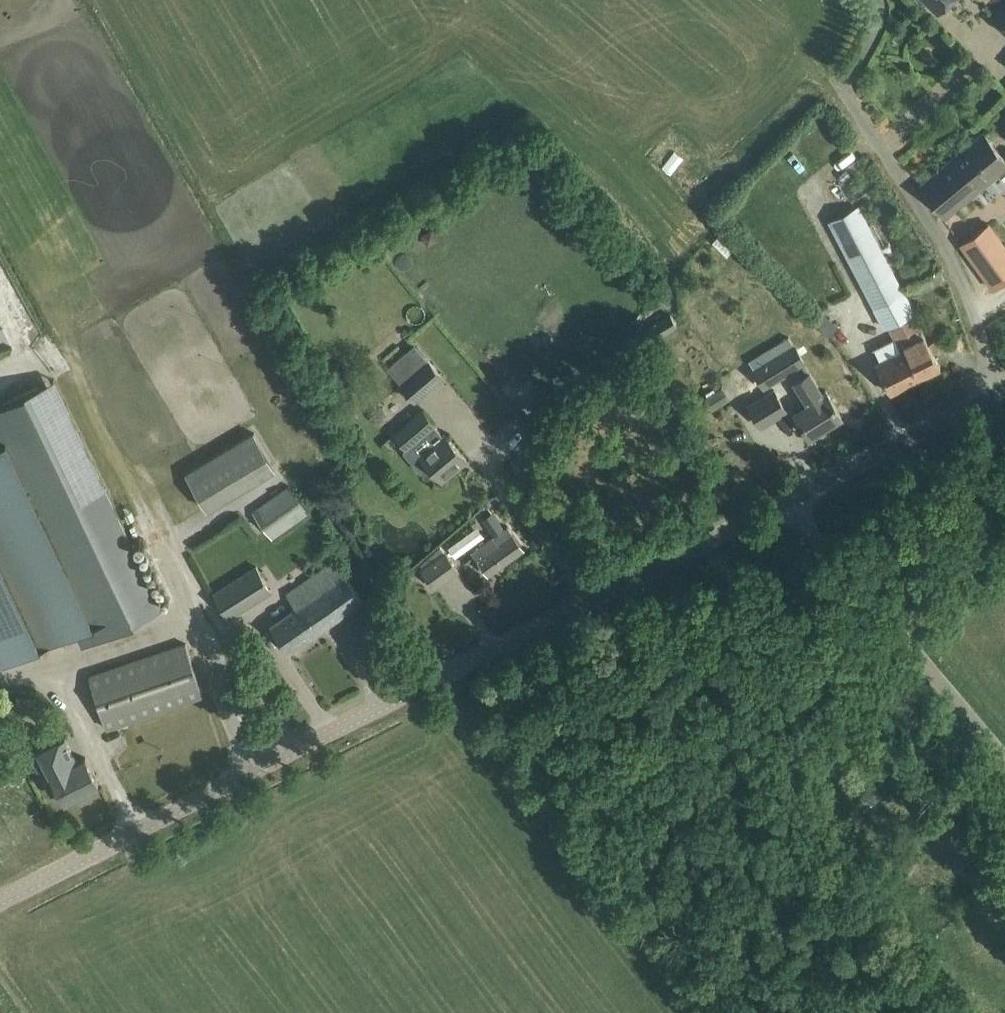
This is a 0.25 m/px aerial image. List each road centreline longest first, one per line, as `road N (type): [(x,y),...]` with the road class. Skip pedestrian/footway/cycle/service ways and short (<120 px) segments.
road 1 (unclassified): [(0,901),(787,501)]
road 2 (residential): [(995,395),(956,269),(843,85),(879,21),(880,0)]
road 3 (unclassified): [(1004,760),(787,501)]
road 4 (unclassified): [(787,501),(995,395)]

